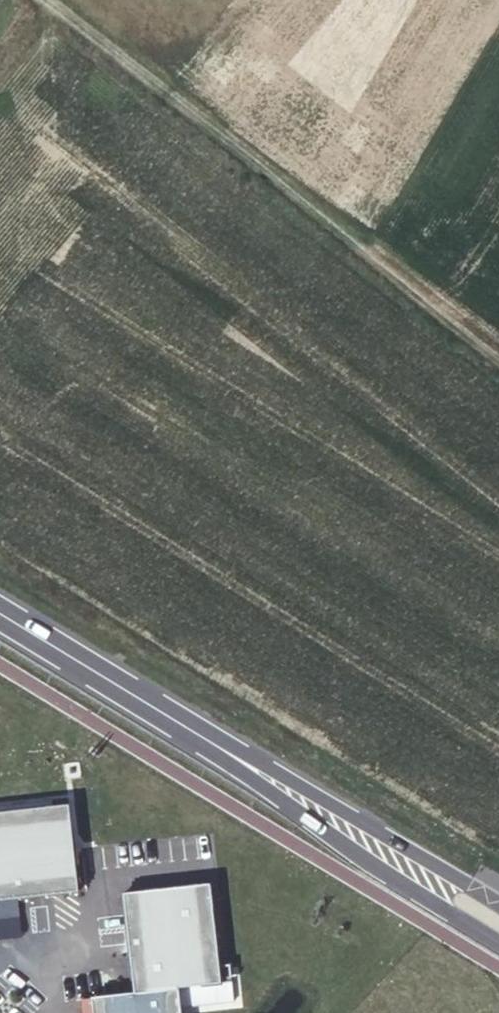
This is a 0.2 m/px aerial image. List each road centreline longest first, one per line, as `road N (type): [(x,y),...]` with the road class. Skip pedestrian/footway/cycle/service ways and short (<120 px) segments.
road 1 (primary): [(0,615),(498,922)]
road 2 (track): [(498,360),(55,0)]

